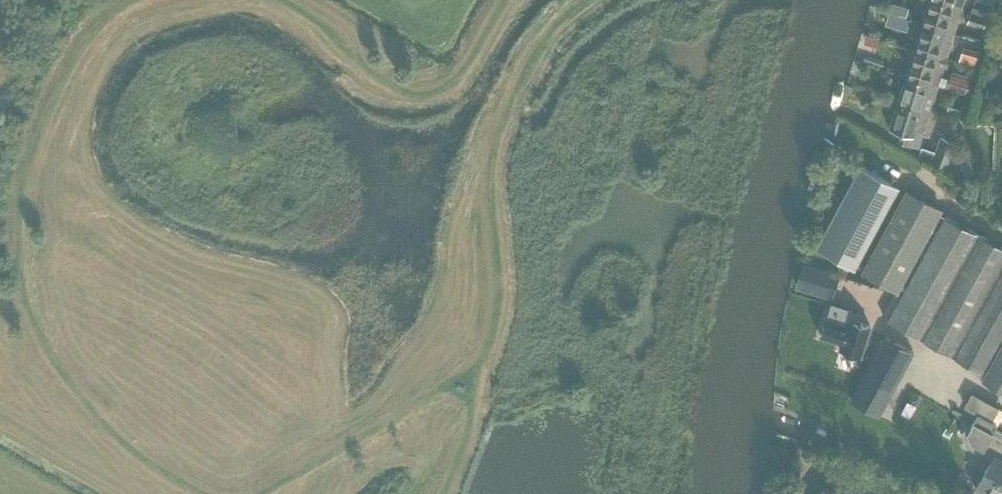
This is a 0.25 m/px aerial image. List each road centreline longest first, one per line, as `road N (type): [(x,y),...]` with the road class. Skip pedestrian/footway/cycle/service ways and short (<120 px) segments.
road 1 (track): [(130,493),(0,419)]

